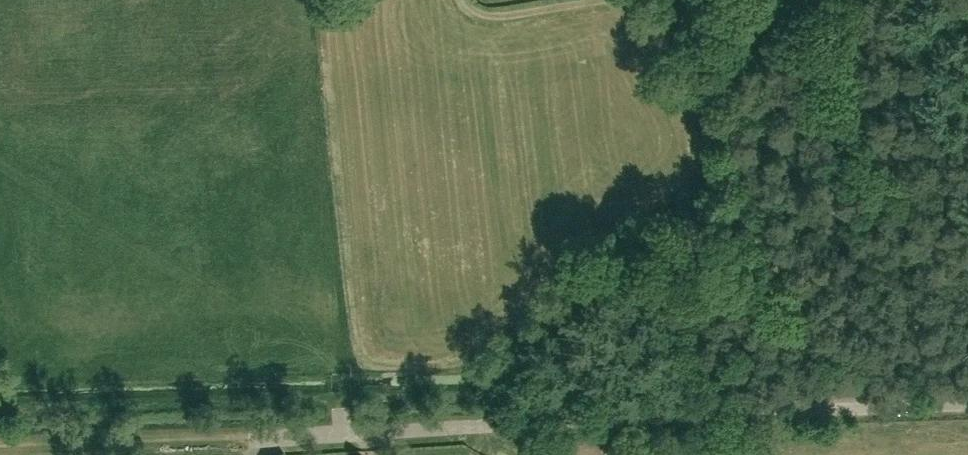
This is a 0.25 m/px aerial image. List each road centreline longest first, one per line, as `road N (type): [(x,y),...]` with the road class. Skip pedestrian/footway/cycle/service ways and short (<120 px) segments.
road 1 (unclassified): [(967,405),(250,439)]
road 2 (track): [(835,410),(725,189),(700,111)]
road 3 (track): [(250,439),(0,445)]

